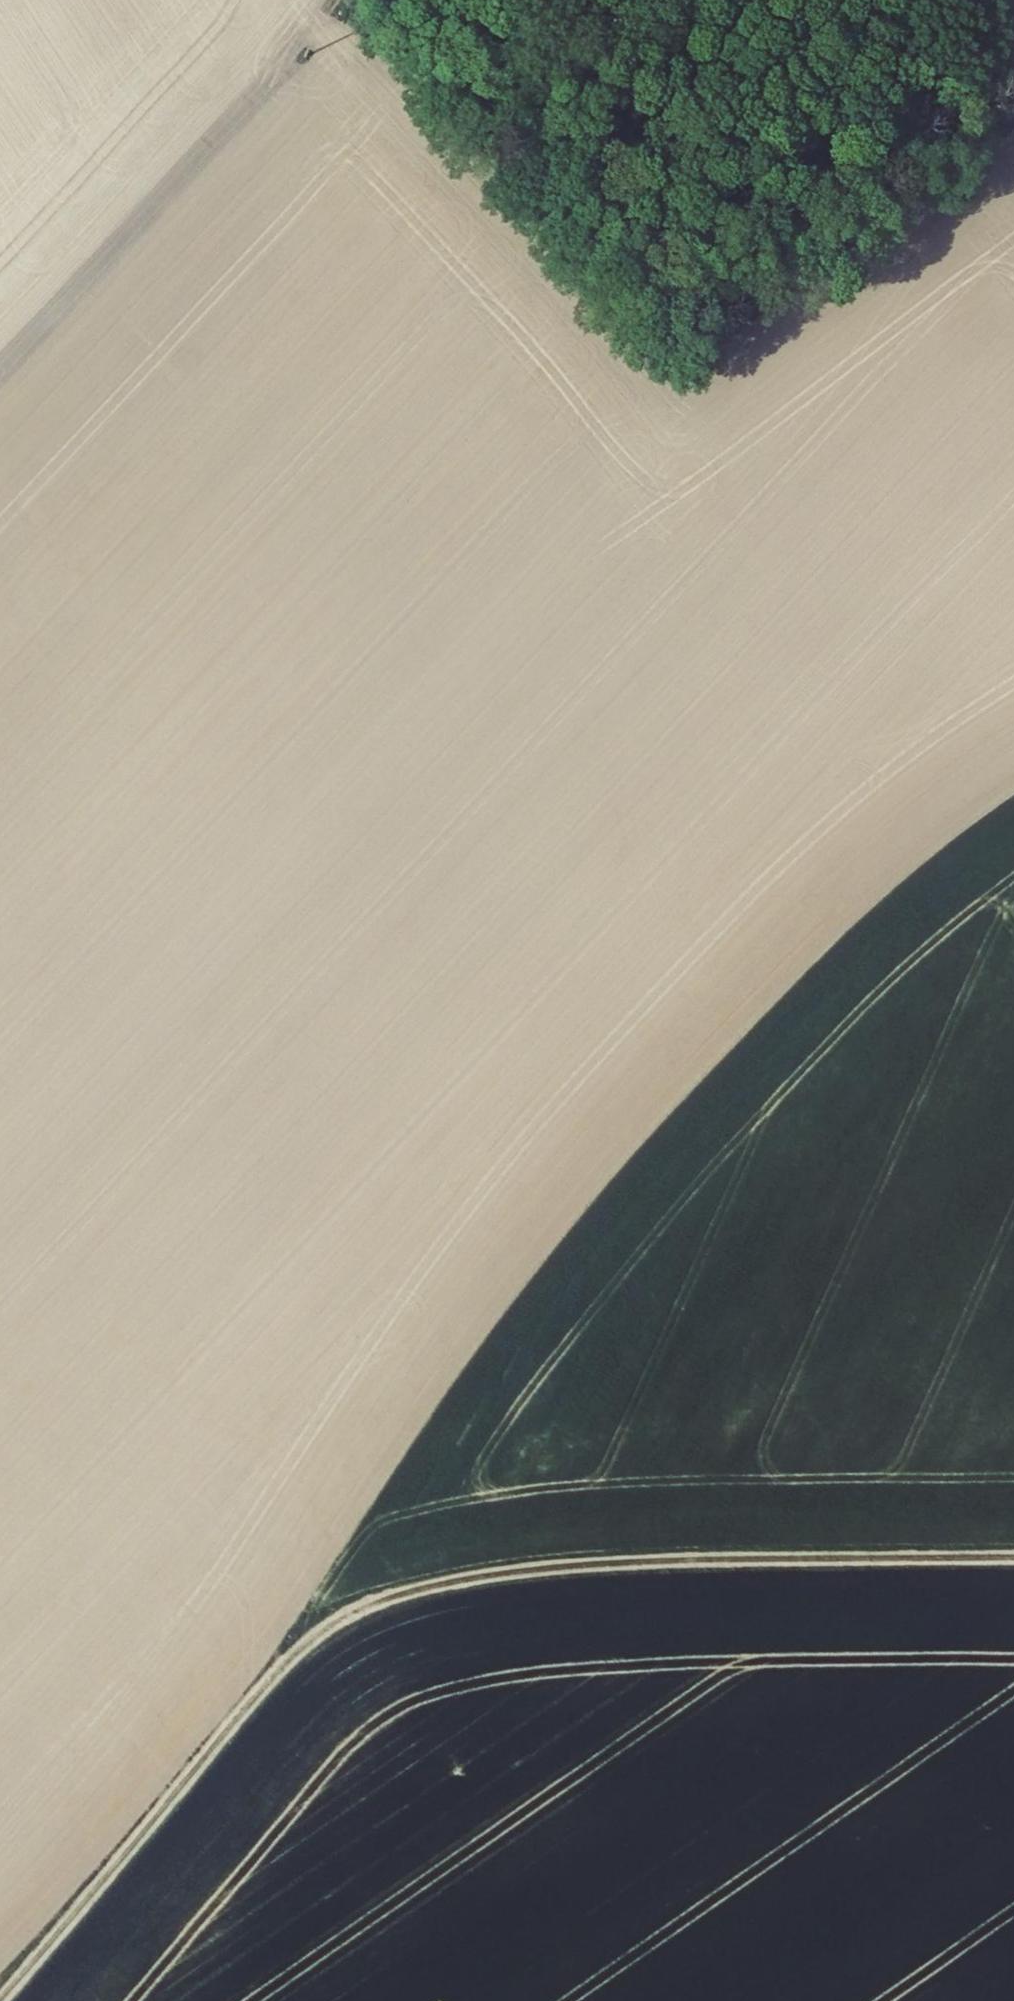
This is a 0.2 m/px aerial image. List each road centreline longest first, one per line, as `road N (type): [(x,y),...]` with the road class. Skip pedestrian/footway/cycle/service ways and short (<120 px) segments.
road 1 (track): [(0,1994),(298,1652),(356,1612),(505,1576),(632,1564),(1013,1560)]

